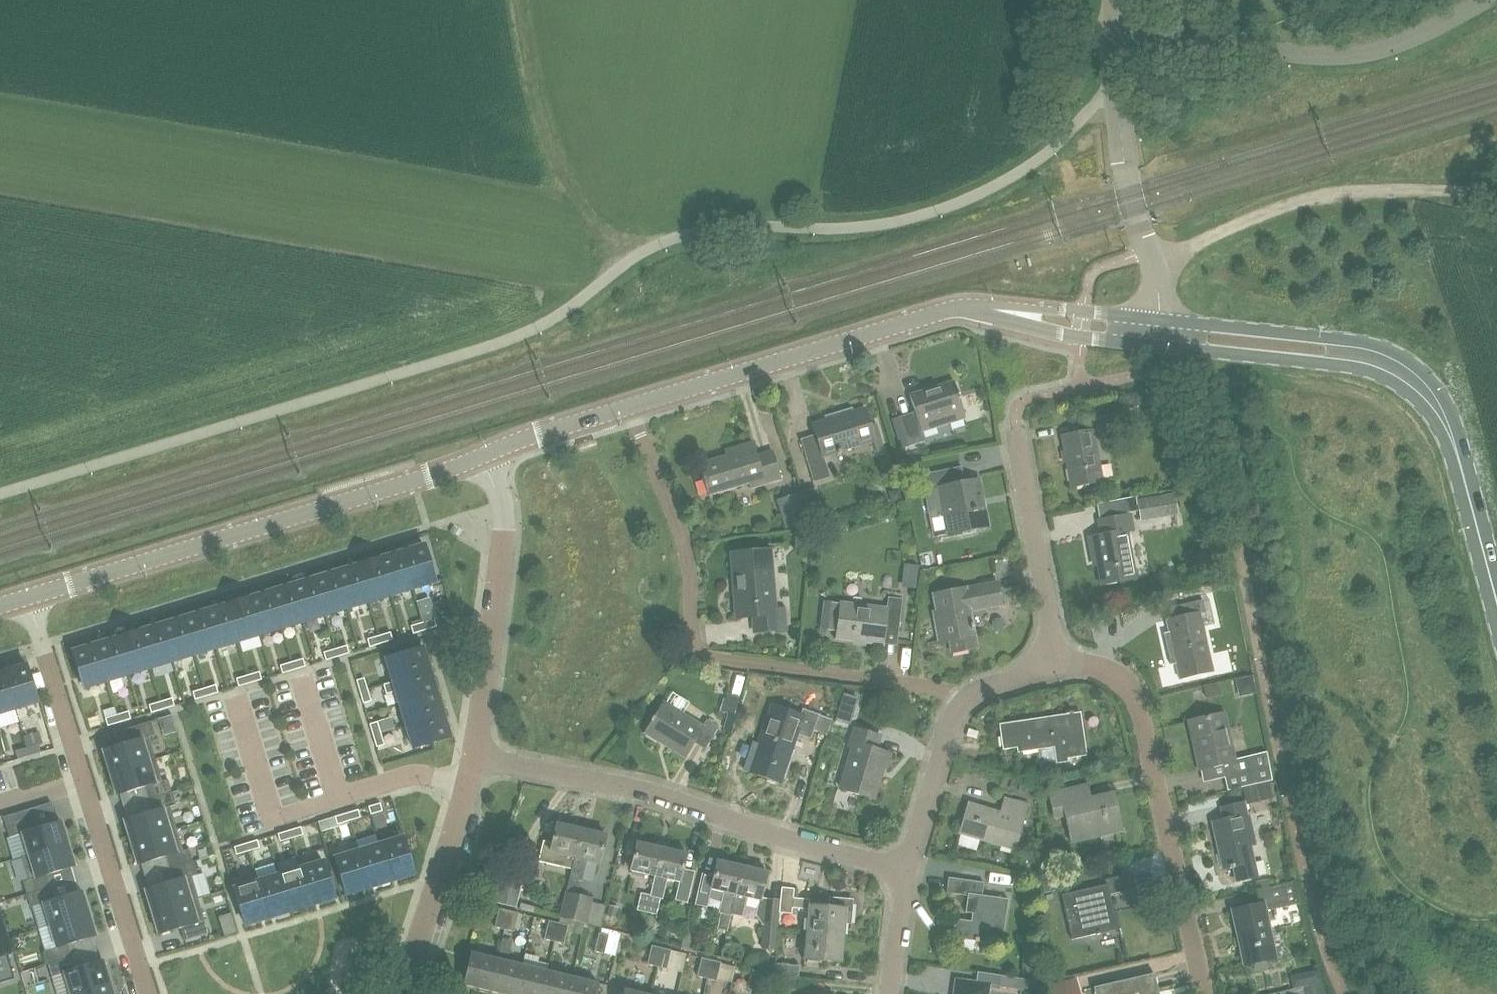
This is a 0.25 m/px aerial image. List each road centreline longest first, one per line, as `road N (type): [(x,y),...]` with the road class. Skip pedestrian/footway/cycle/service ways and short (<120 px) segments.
road 1 (residential): [(627,405),(687,544),(693,635),(702,651),(968,697)]
road 2 (secondary): [(30,595),(488,453)]
road 3 (residential): [(907,877),(656,797),(470,759)]
road 4 (residential): [(1205,993),(1137,703),(1119,677),(1096,665),(1059,664)]
road 5 (unclassified): [(1115,33),(1357,55),(1406,42),(1489,0)]
road 6 (secondary): [(1459,456),(1447,399),(1396,352),(1343,338),(1149,317)]
road 7 (secondary): [(1146,344),(1387,378),(1420,402),(1459,456)]
road 8 (secondary): [(627,405),(957,308)]
road 9 (track): [(1496,193),(1347,191),(1264,213),(1205,240)]
road 10 (track): [(526,0),(549,116),(580,197),(634,259)]
road 11 (residential): [(470,759),(505,500)]
road 12 (unclassified): [(1059,664),(1016,429)]
road 13 (unclassified): [(1157,263),(1130,193),(1115,33)]
road 14 (residential): [(85,778),(149,993)]
road 15 (residential): [(431,896),(220,965)]
road 16 (secondary): [(957,308),(1146,344)]
road 17 (secondary): [(1149,317),(957,308)]
road 18 (residential): [(907,877),(949,722),(968,697)]
road 19 (residential): [(30,595),(85,778)]
road 20 (secondary): [(1459,456),(1496,604)]
road 21 (secondary): [(488,453),(627,405)]
road 22 (residential): [(431,896),(470,759)]

